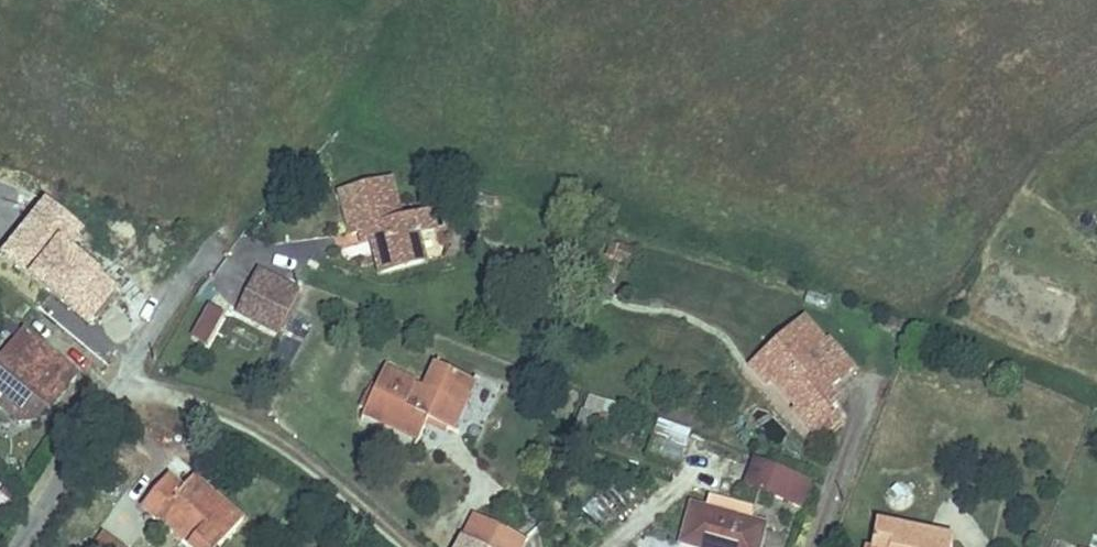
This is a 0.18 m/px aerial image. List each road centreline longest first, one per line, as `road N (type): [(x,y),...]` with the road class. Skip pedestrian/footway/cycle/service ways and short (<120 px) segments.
road 1 (residential): [(207,261),(9,546)]

